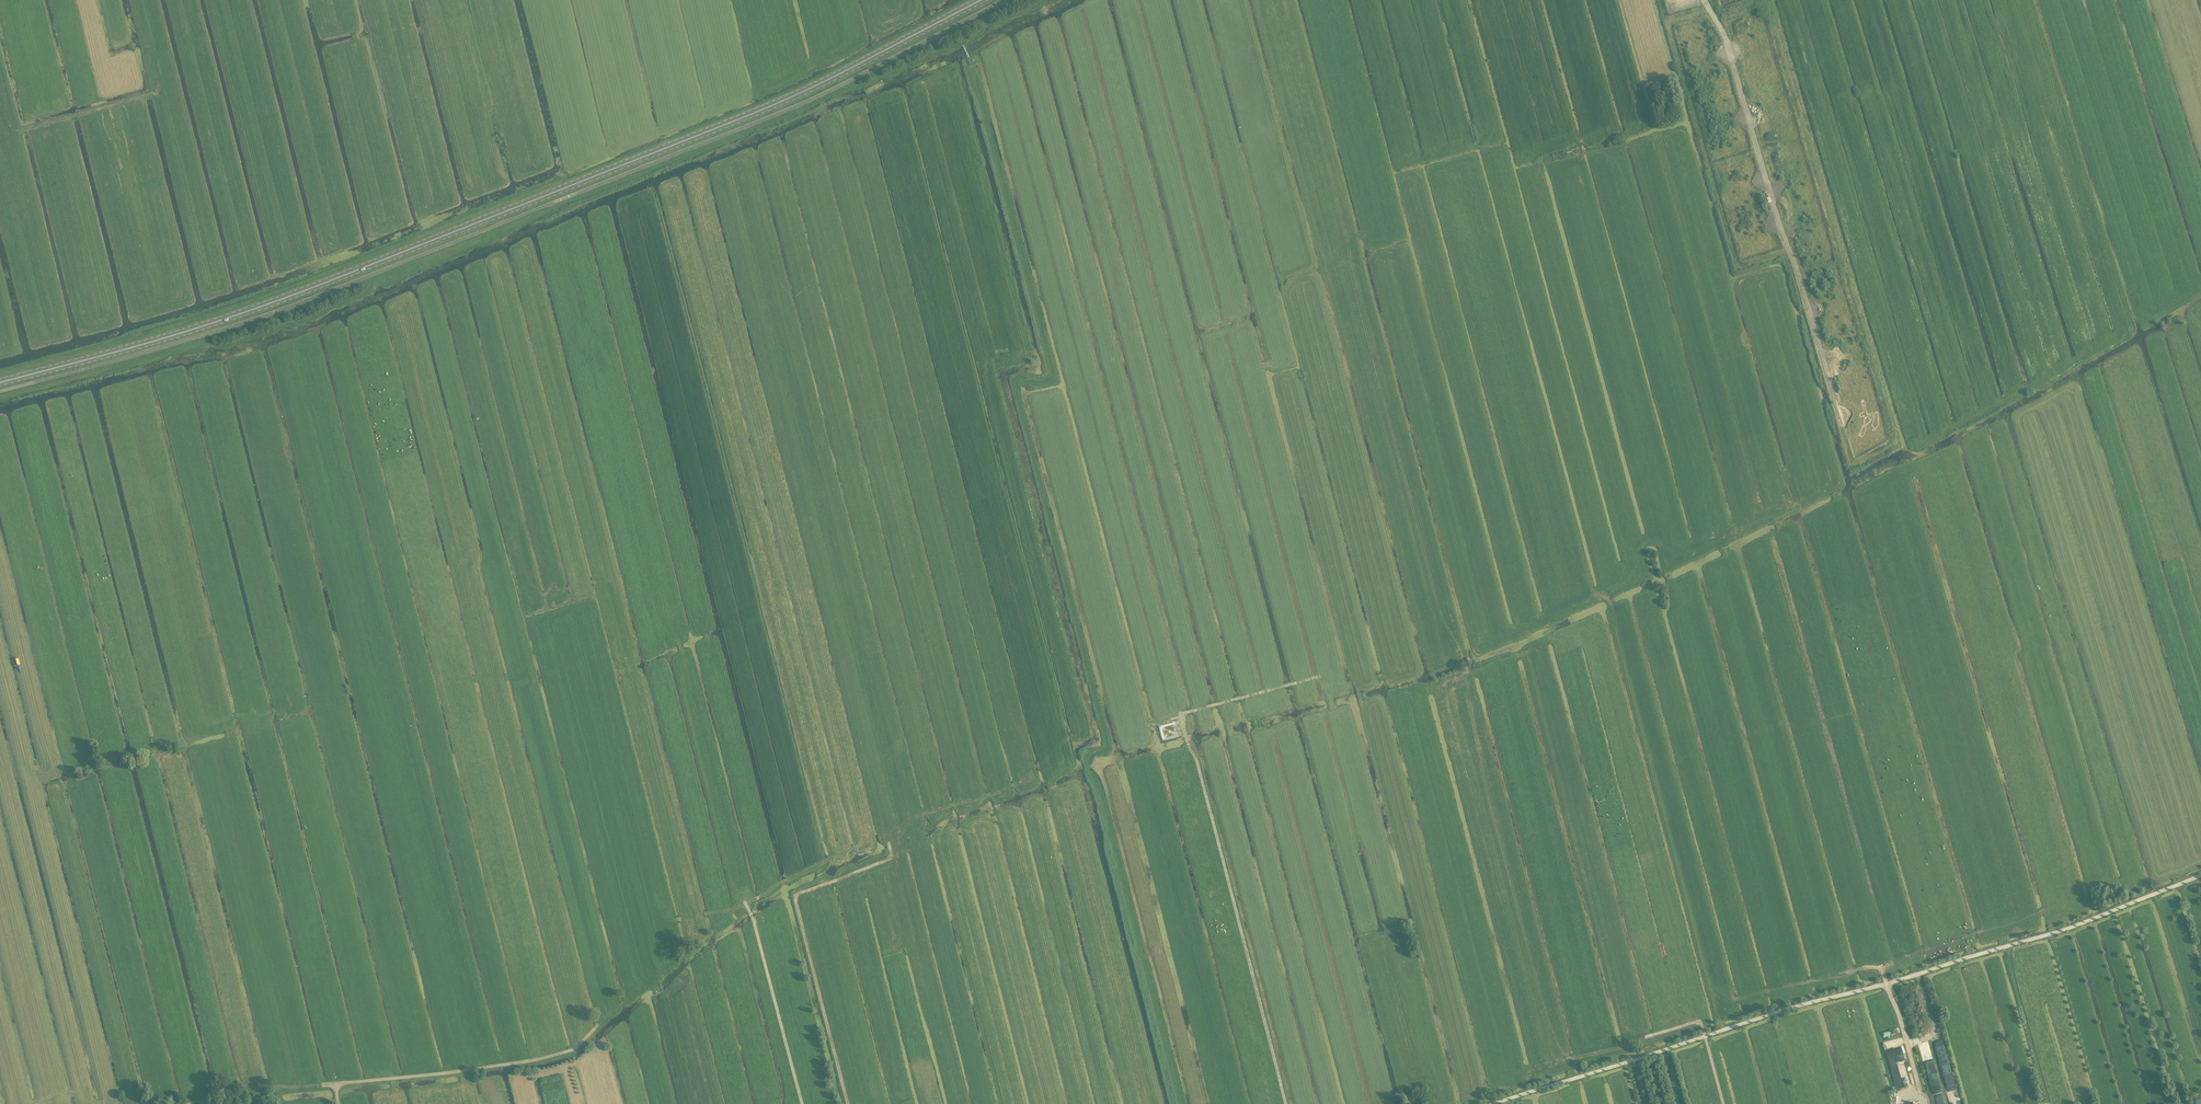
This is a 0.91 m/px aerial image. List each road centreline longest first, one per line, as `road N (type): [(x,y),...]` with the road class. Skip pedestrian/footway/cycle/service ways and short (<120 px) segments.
road 1 (track): [(1498,1103),(2084,923),(2200,875)]
road 2 (unclassified): [(483,231),(795,108),(1005,0)]
road 3 (primary): [(479,222),(793,96),(981,0)]
road 4 (track): [(1317,678),(1182,718),(1287,1103)]
road 5 (unclassified): [(0,392),(249,321),(483,231)]
road 6 (primary): [(0,383),(228,319),(479,222)]
road 7 (track): [(848,1103),(796,899),(891,858),(890,848)]
road 8 (track): [(1514,1088),(1512,1076),(1700,1023),(1725,1103)]
road 9 (track): [(600,1025),(574,1050),(532,1061),(345,1083),(339,1103)]
road 10 (track): [(94,1103),(142,1096),(178,1101),(240,1087),(338,1086)]
road 11 (track): [(1073,739),(1061,739),(1017,785),(923,816),(891,836),(890,848)]
road 12 (track): [(1887,985),(1881,965),(1724,1003),(1725,1030)]
road 13 (track): [(1881,965),(2066,902)]
road 14 (track): [(677,921),(731,911),(818,869),(823,885)]
road 15 (track): [(655,984),(684,1103)]

